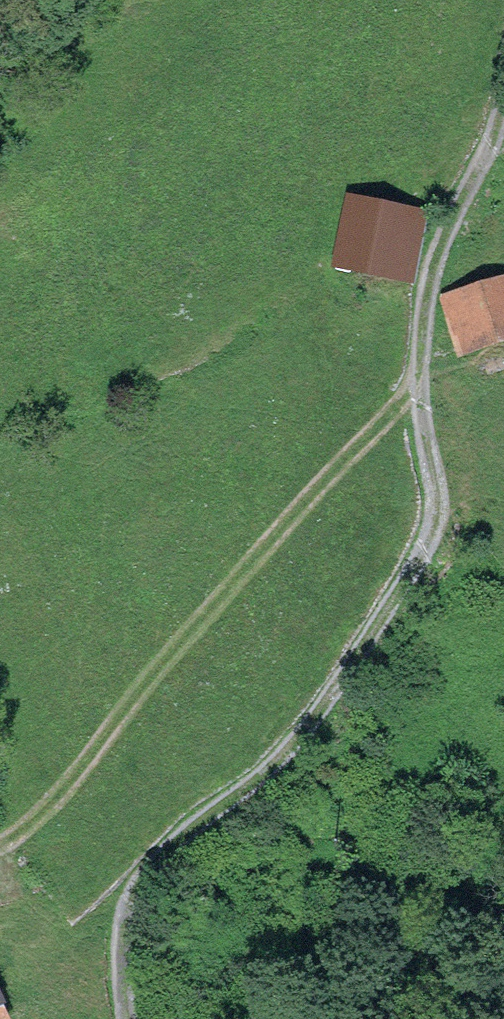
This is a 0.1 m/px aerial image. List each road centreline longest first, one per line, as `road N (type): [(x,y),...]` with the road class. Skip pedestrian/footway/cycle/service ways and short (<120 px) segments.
road 1 (track): [(128,1018),(122,935),(163,862),(255,800),(426,568),(449,516),(422,404),(427,319),(503,120)]
road 2 (track): [(0,835),(41,811),(424,379)]

